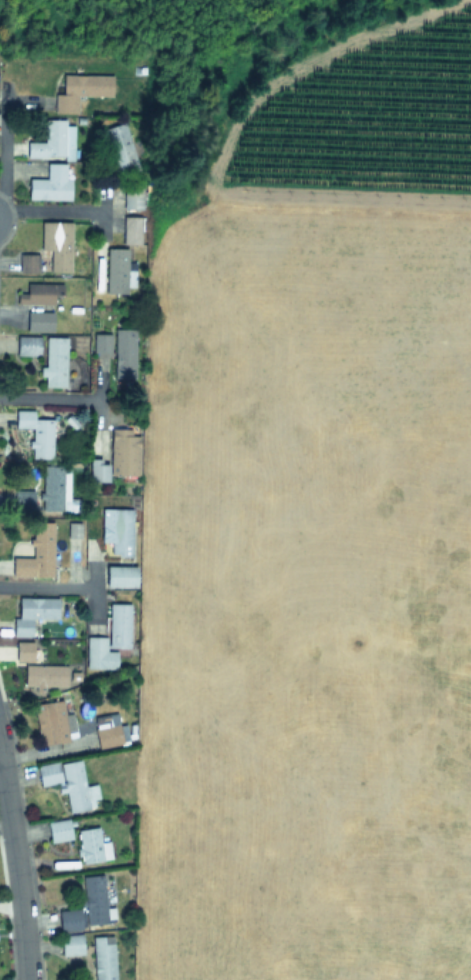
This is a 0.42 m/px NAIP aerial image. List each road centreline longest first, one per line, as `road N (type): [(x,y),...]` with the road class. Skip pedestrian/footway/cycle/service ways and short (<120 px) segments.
road 1 (residential): [(28,979),(0,756)]

